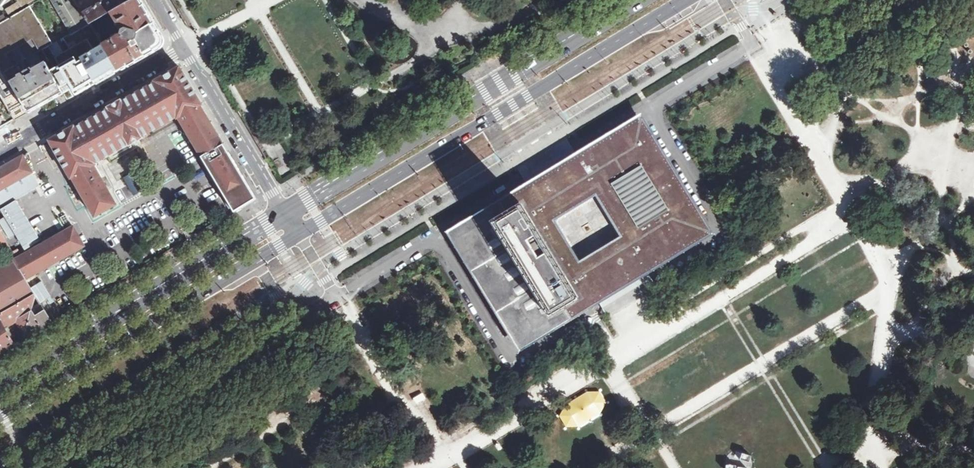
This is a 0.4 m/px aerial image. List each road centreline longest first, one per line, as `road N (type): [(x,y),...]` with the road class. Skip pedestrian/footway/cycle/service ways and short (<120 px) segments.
road 1 (primary): [(297,234),(683,0)]
road 2 (primary): [(634,0),(286,213)]
road 3 (primary): [(0,413),(297,234)]
road 4 (primary): [(286,213),(0,385)]
road 5 (residential): [(0,150),(184,49)]
road 6 (residential): [(184,49),(286,213)]

